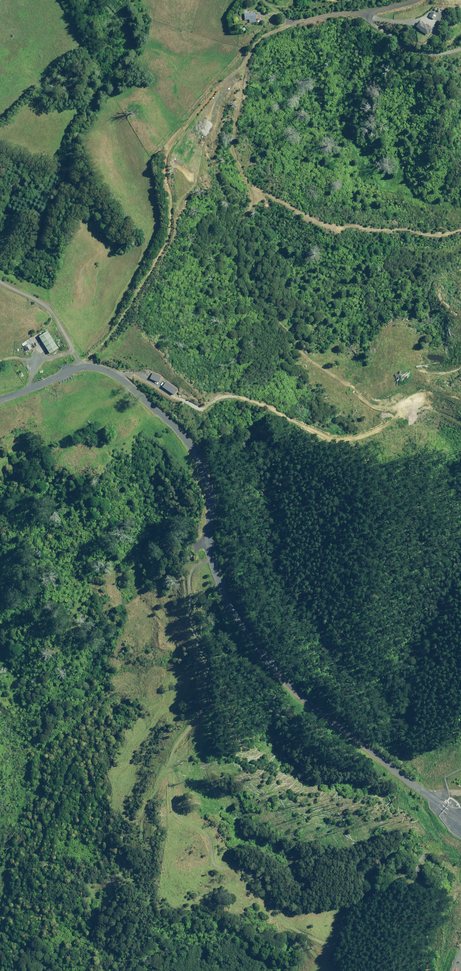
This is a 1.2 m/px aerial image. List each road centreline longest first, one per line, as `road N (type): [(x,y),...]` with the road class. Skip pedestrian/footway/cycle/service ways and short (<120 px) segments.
road 1 (unclassified): [(0,398),(97,368),(169,422),(198,457),(211,496),(216,577),(242,627),(304,701),(439,803)]
road 2 (track): [(213,561),(189,575),(208,666),(205,702),(171,758),(175,816),(207,834),(216,864),(253,875),(271,911),(330,944),(316,970)]
road 3 (track): [(80,367),(116,328),(164,243),(168,148),(237,70)]
road 4 (unclassified): [(237,70),(274,30),(415,0)]

